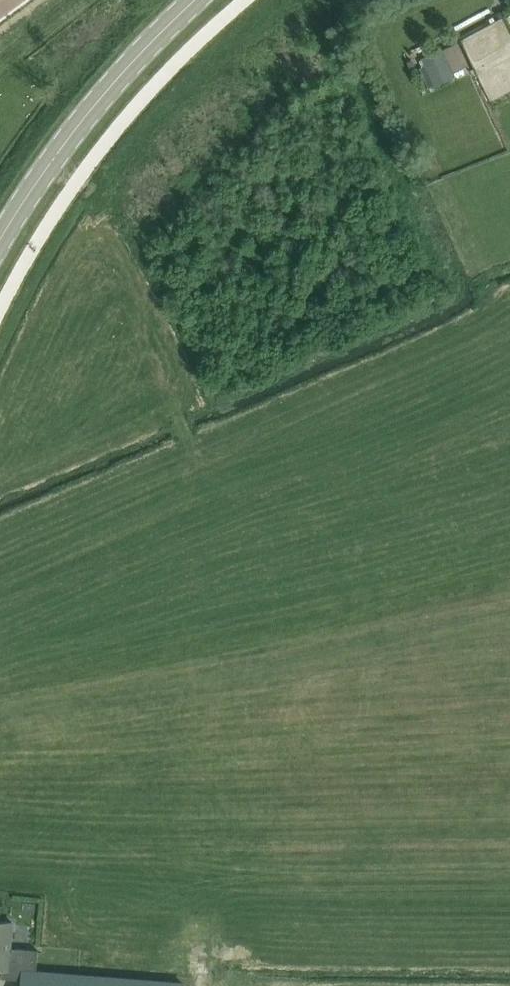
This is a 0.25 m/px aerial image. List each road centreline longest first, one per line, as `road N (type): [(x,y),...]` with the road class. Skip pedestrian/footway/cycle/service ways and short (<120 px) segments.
road 1 (secondary): [(0,240),(78,126),(196,0)]

